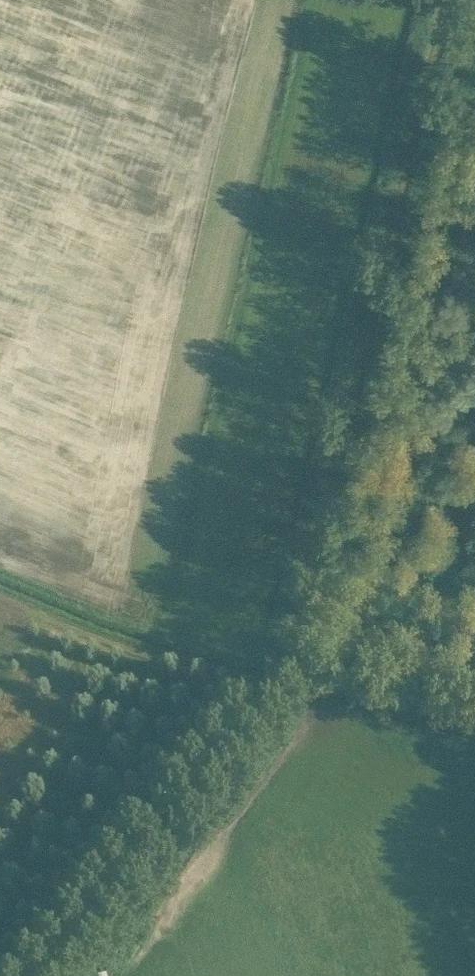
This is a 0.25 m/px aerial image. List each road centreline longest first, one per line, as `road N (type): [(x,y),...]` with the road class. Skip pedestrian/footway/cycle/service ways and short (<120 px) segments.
road 1 (track): [(457,0),(395,204),(291,700),(71,975)]

